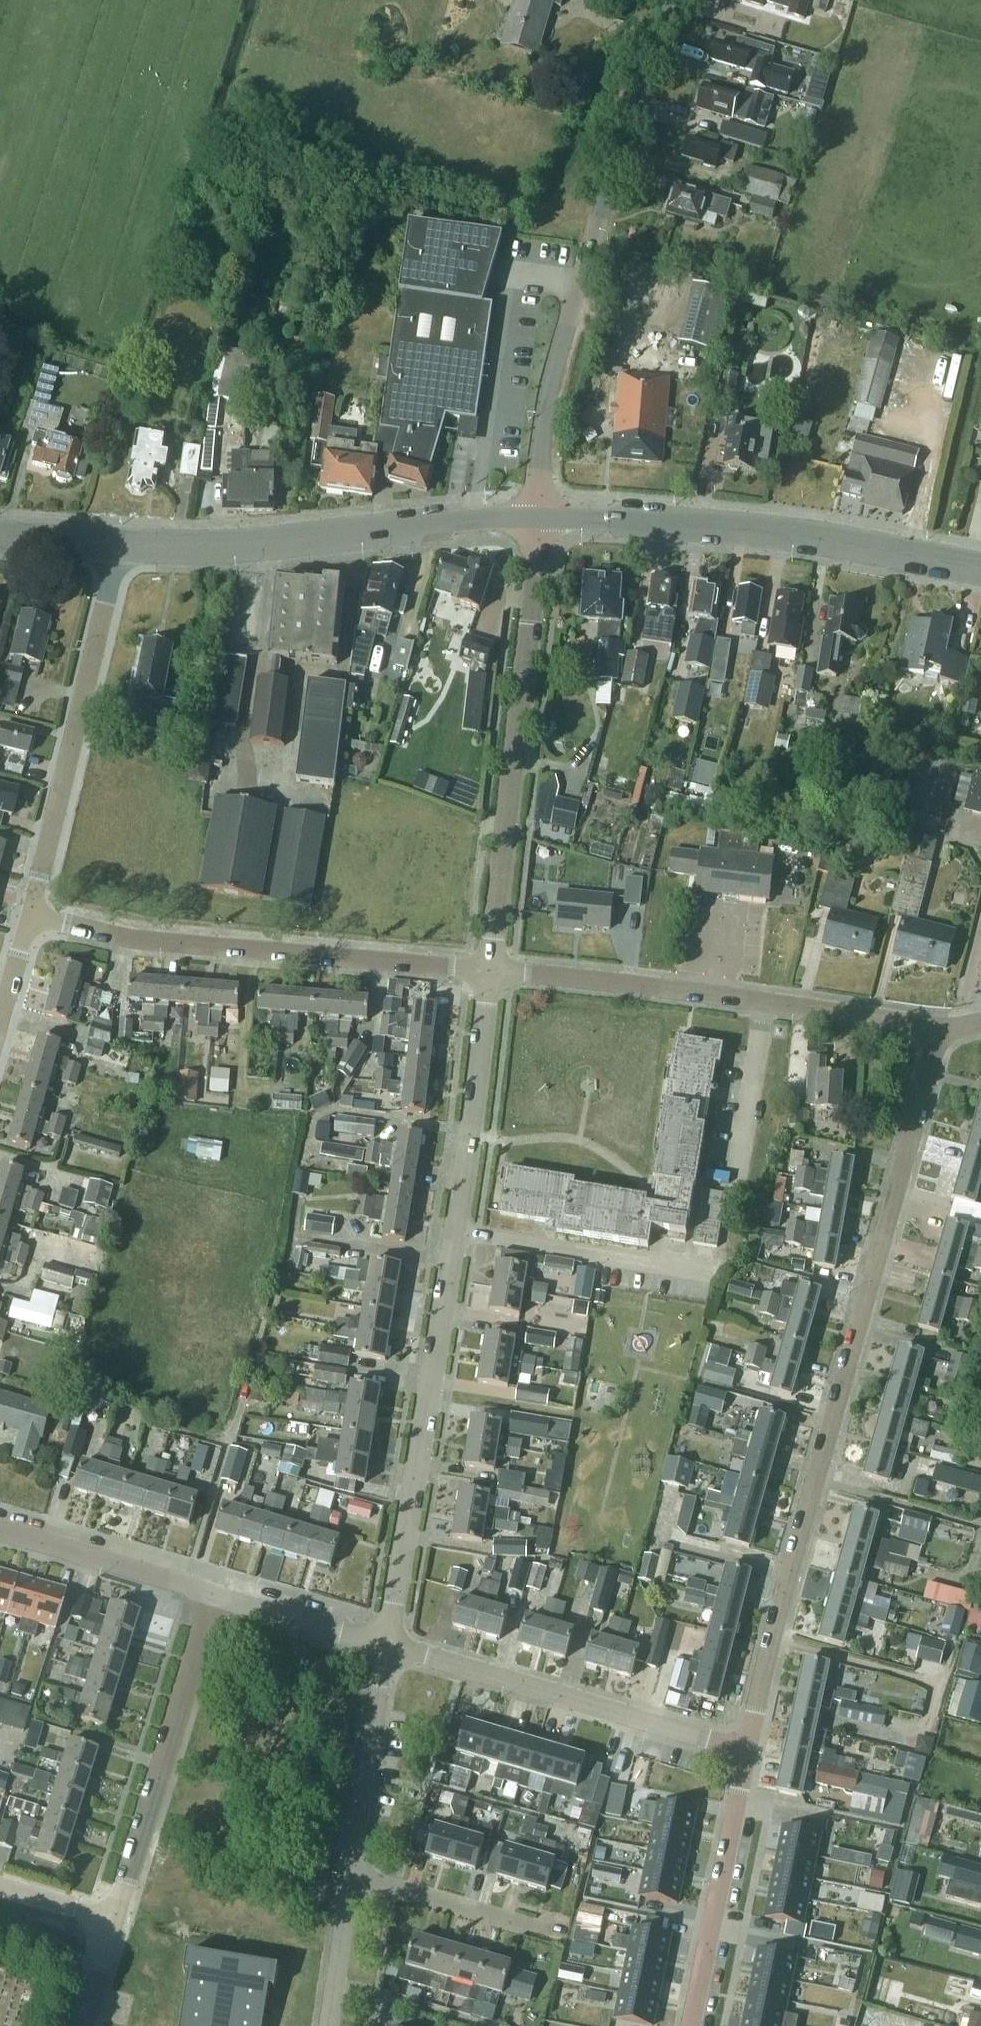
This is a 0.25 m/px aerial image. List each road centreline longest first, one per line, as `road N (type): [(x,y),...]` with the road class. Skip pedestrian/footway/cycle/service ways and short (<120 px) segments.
road 1 (residential): [(745,1749),(940,1028)]
road 2 (tertiary): [(539,519),(547,407),(662,0)]
road 3 (residential): [(489,969),(129,936),(31,910)]
road 4 (residential): [(940,1028),(489,969)]
road 5 (residential): [(489,969),(539,519)]
road 6 (tertiary): [(980,568),(782,533),(539,519)]
road 7 (tertiary): [(539,519),(251,543),(119,543)]
road 8 (residential): [(389,1647),(457,1232)]
road 9 (residential): [(31,910),(119,543)]
road 10 (residential): [(745,1749),(389,1647)]
road 11 (residential): [(114,1922),(217,1596)]
road 12 (residential): [(690,2025),(745,1749)]
road 13 (residential): [(457,1232),(489,969)]
road 14 (residential): [(708,1267),(457,1232)]
road 15 (residential): [(355,1878),(389,1647)]
road 16 (residential): [(217,1596),(0,1533)]
road 17 (residential): [(529,1929),(355,1878)]
road 18 (residential): [(389,1647),(217,1596)]
road 19 (residential): [(486,2025),(337,1985)]

